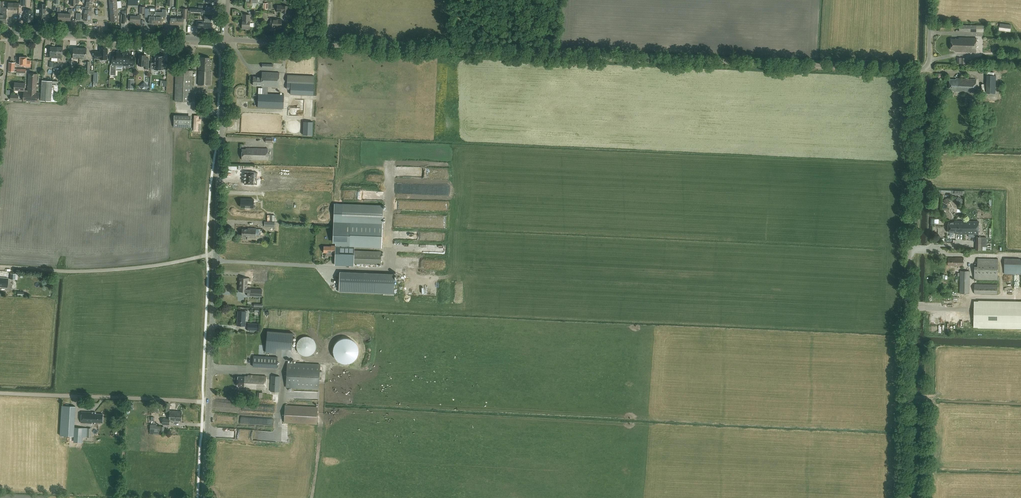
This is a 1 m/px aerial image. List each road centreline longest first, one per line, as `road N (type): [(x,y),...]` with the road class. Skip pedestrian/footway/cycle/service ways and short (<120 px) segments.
road 1 (unclassified): [(915,70),(228,40)]
road 2 (tertiary): [(204,497),(222,47)]
road 3 (unclassified): [(903,497),(915,70)]
road 4 (track): [(216,252),(81,271),(0,267)]
road 5 (track): [(209,401),(0,393)]
road 6 (tertiary): [(222,47),(100,34)]

